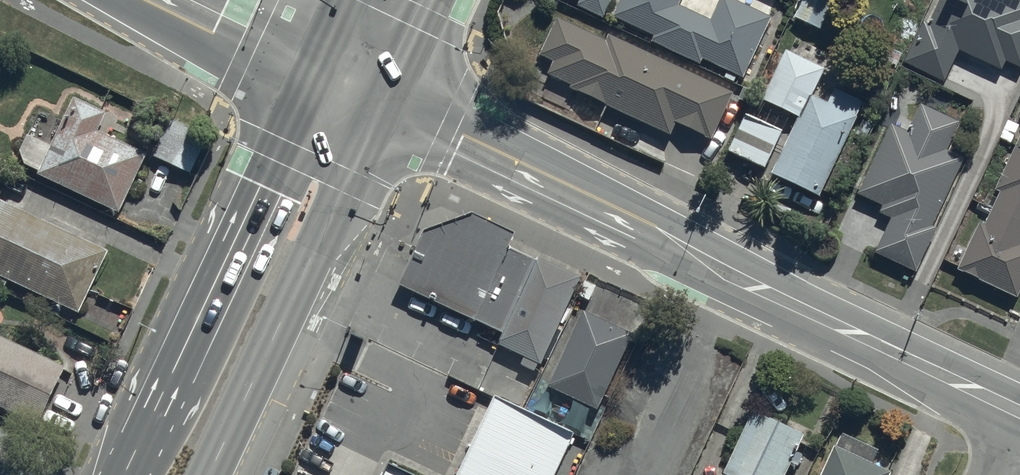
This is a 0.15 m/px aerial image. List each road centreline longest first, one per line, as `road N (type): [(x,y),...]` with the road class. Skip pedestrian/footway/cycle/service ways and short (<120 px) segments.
road 1 (tertiary): [(783,298),(652,254),(373,120)]
road 2 (tertiary): [(397,75),(678,225),(783,298)]
road 3 (secondary): [(126,474),(308,92)]
road 4 (secondary): [(373,120),(209,474)]
road 5 (tertiary): [(783,298),(1019,411)]
road 6 (residential): [(308,92),(116,0)]

